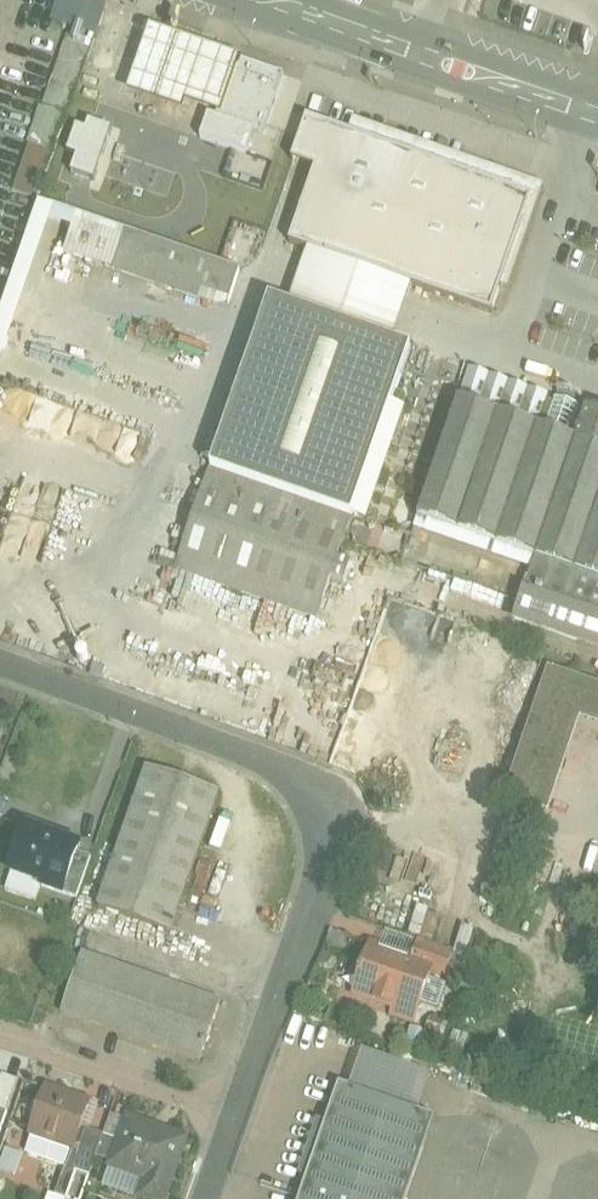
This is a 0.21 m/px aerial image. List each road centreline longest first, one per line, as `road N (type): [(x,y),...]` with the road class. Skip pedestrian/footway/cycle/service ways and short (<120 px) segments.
road 1 (residential): [(0,663),(272,764),(306,788),(324,836),(323,875),(234,1112)]
road 2 (secondary): [(272,0),(597,114)]
road 3 (residential): [(234,1112),(0,1033)]

